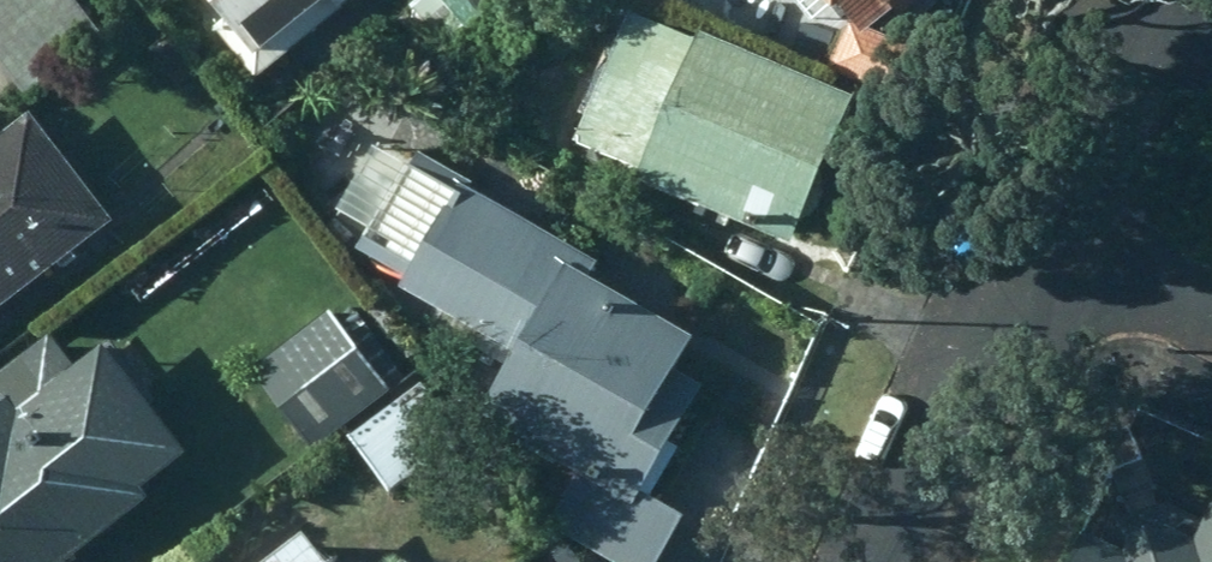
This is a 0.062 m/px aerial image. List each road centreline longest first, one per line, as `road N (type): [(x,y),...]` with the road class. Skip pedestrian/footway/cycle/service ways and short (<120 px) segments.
road 1 (residential): [(1050,212),(888,561)]
road 2 (residential): [(1050,212),(1142,0)]
road 3 (residential): [(1211,277),(1050,212)]

